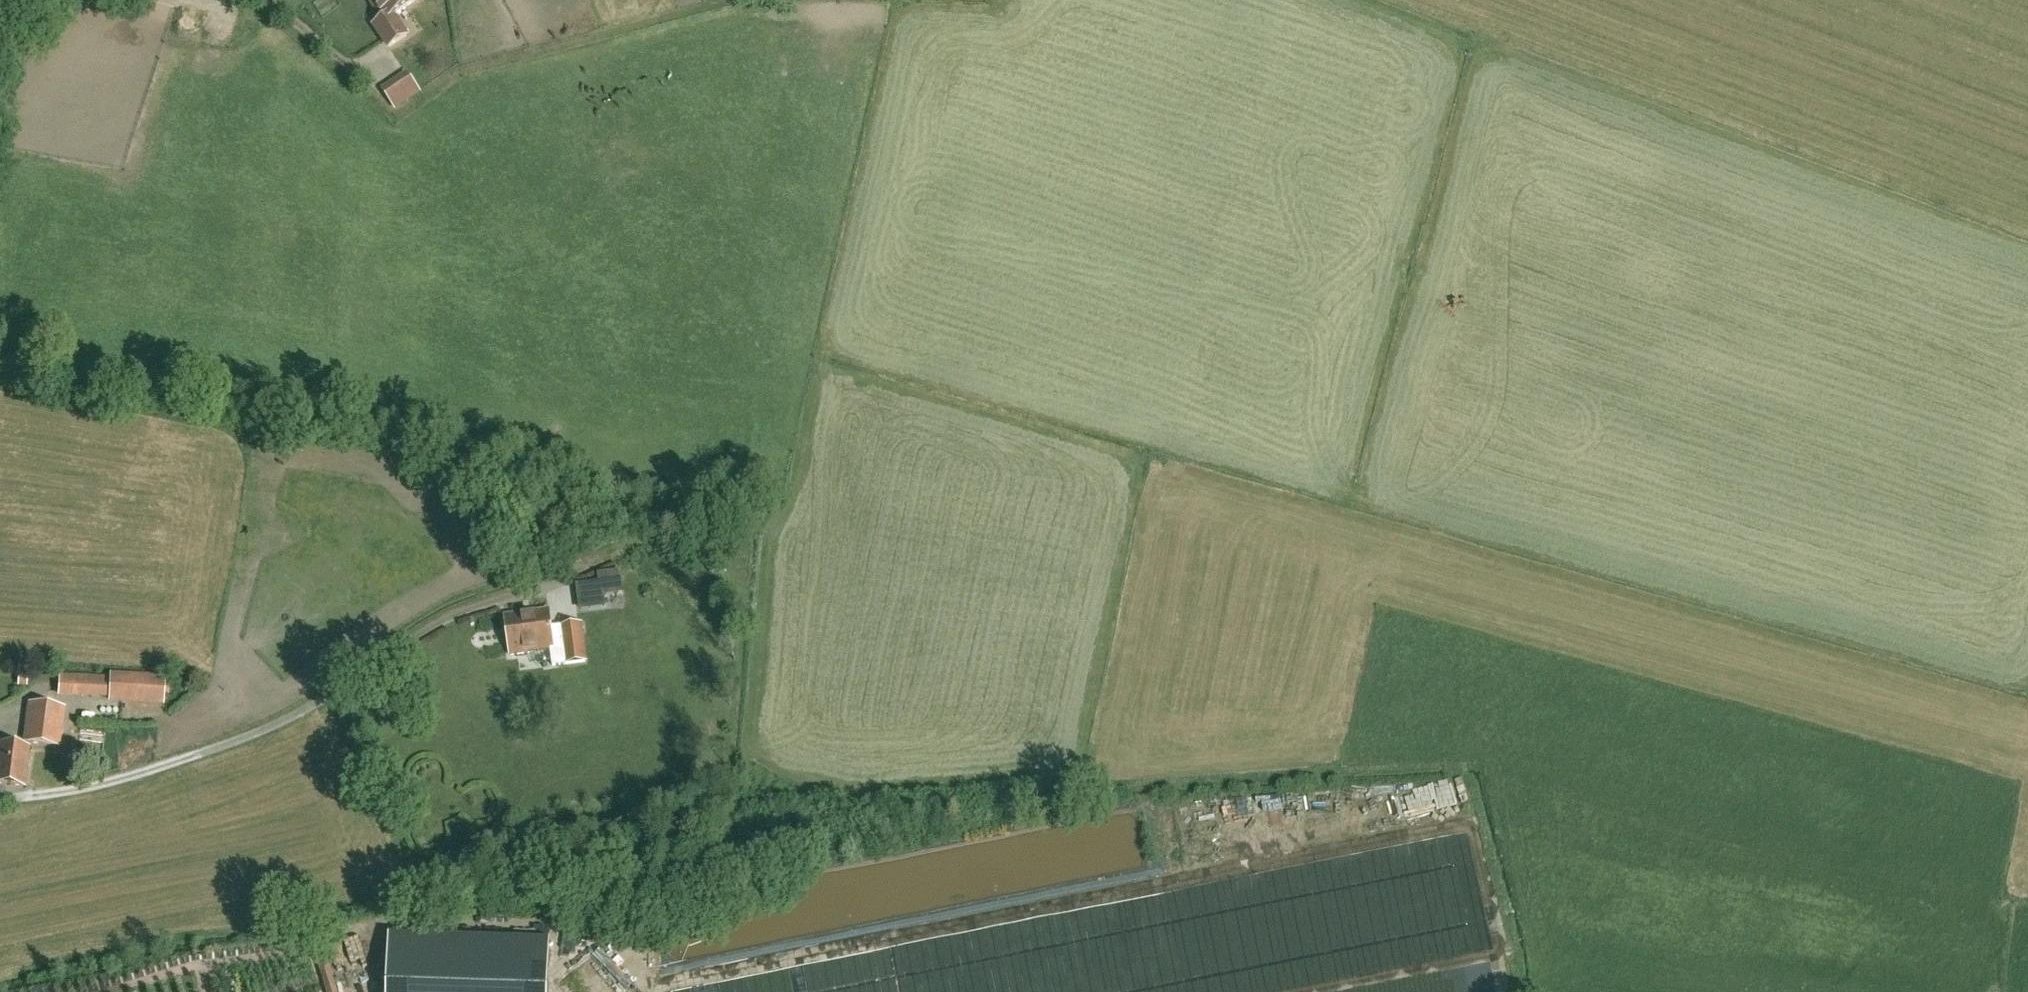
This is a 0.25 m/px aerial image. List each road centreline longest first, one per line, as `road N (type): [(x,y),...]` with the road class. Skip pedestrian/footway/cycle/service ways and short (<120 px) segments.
road 1 (unclassified): [(0,805),(50,802),(264,730),(465,601),(584,554),(661,543),(679,530)]

